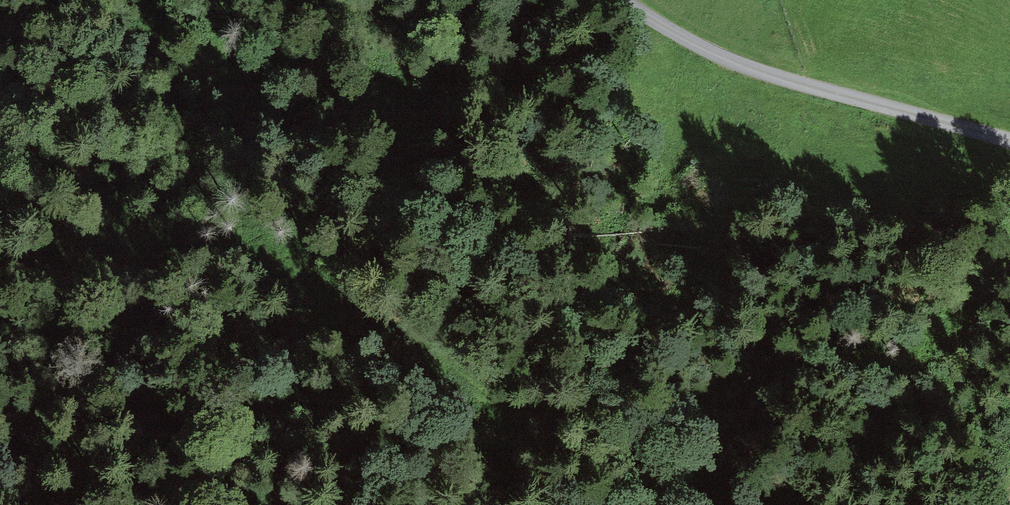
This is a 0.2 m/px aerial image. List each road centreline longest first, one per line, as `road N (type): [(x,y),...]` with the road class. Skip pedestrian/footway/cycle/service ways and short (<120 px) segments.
road 1 (track): [(39,504),(219,354),(277,324),(357,312),(403,326),(522,420),(557,504)]
road 2 (unclassified): [(612,0),(733,66),(913,130),(1009,148)]
road 3 (track): [(357,312),(312,283),(210,251),(0,259)]

